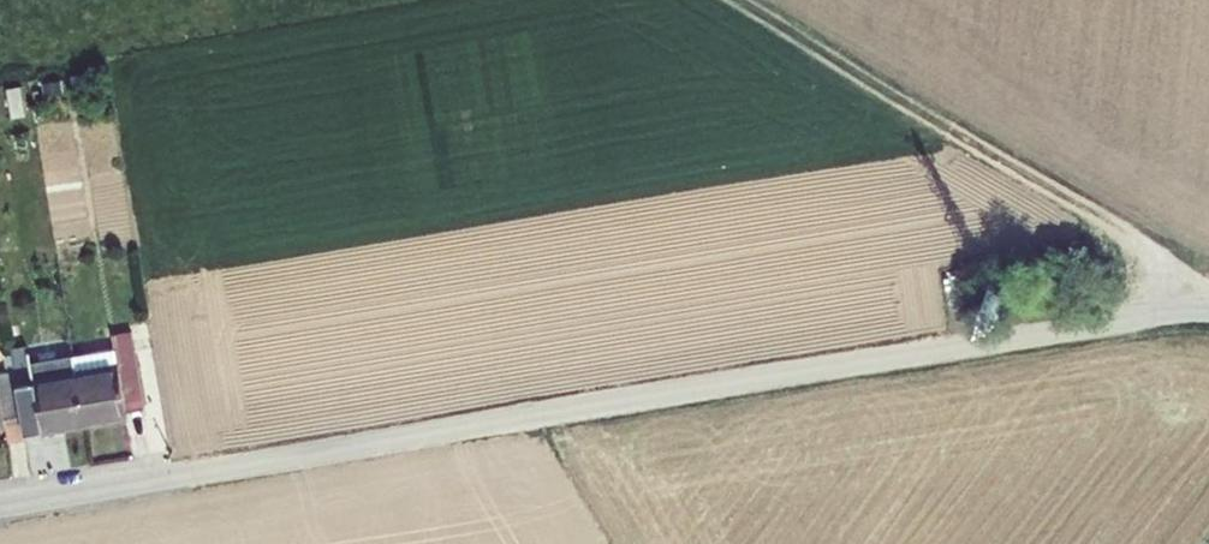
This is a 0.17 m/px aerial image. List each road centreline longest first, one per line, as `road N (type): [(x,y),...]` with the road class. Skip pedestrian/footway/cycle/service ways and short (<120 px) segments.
road 1 (residential): [(0,505),(1208,307)]
road 2 (track): [(1200,307),(1146,249),(737,0)]

